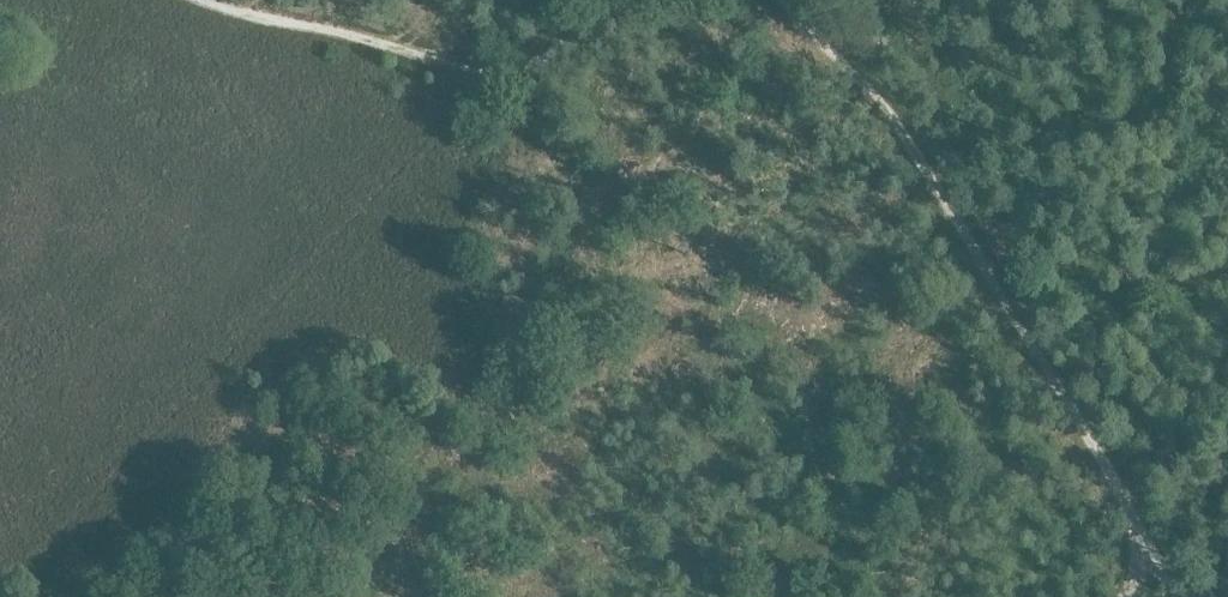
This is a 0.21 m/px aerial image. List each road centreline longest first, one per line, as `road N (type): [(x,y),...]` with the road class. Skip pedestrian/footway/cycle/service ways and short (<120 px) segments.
road 1 (track): [(791,0),(896,122),(1185,596)]

